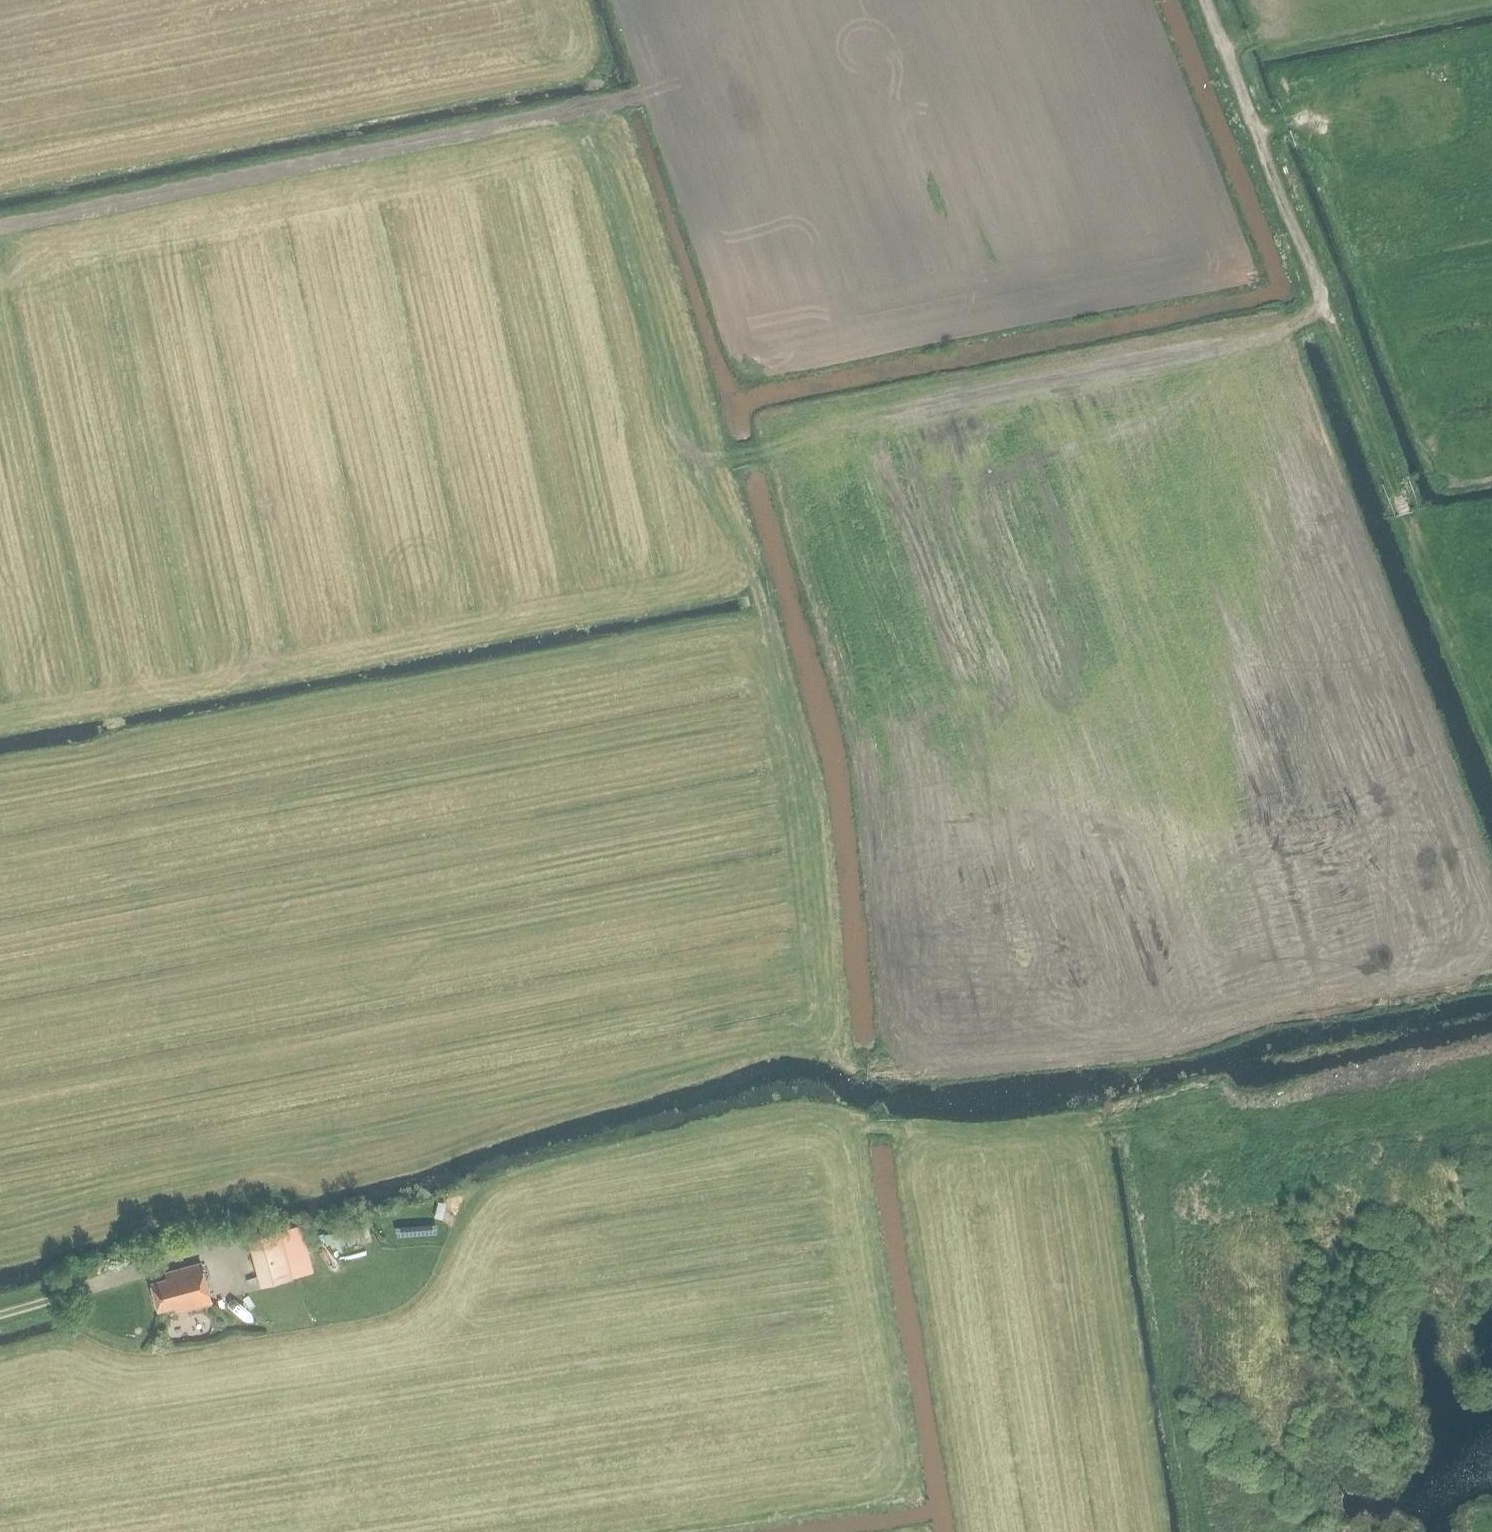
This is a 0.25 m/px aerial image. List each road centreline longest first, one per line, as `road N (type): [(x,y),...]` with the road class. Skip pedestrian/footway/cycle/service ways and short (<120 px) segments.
road 1 (track): [(1207,0),(1402,498)]

